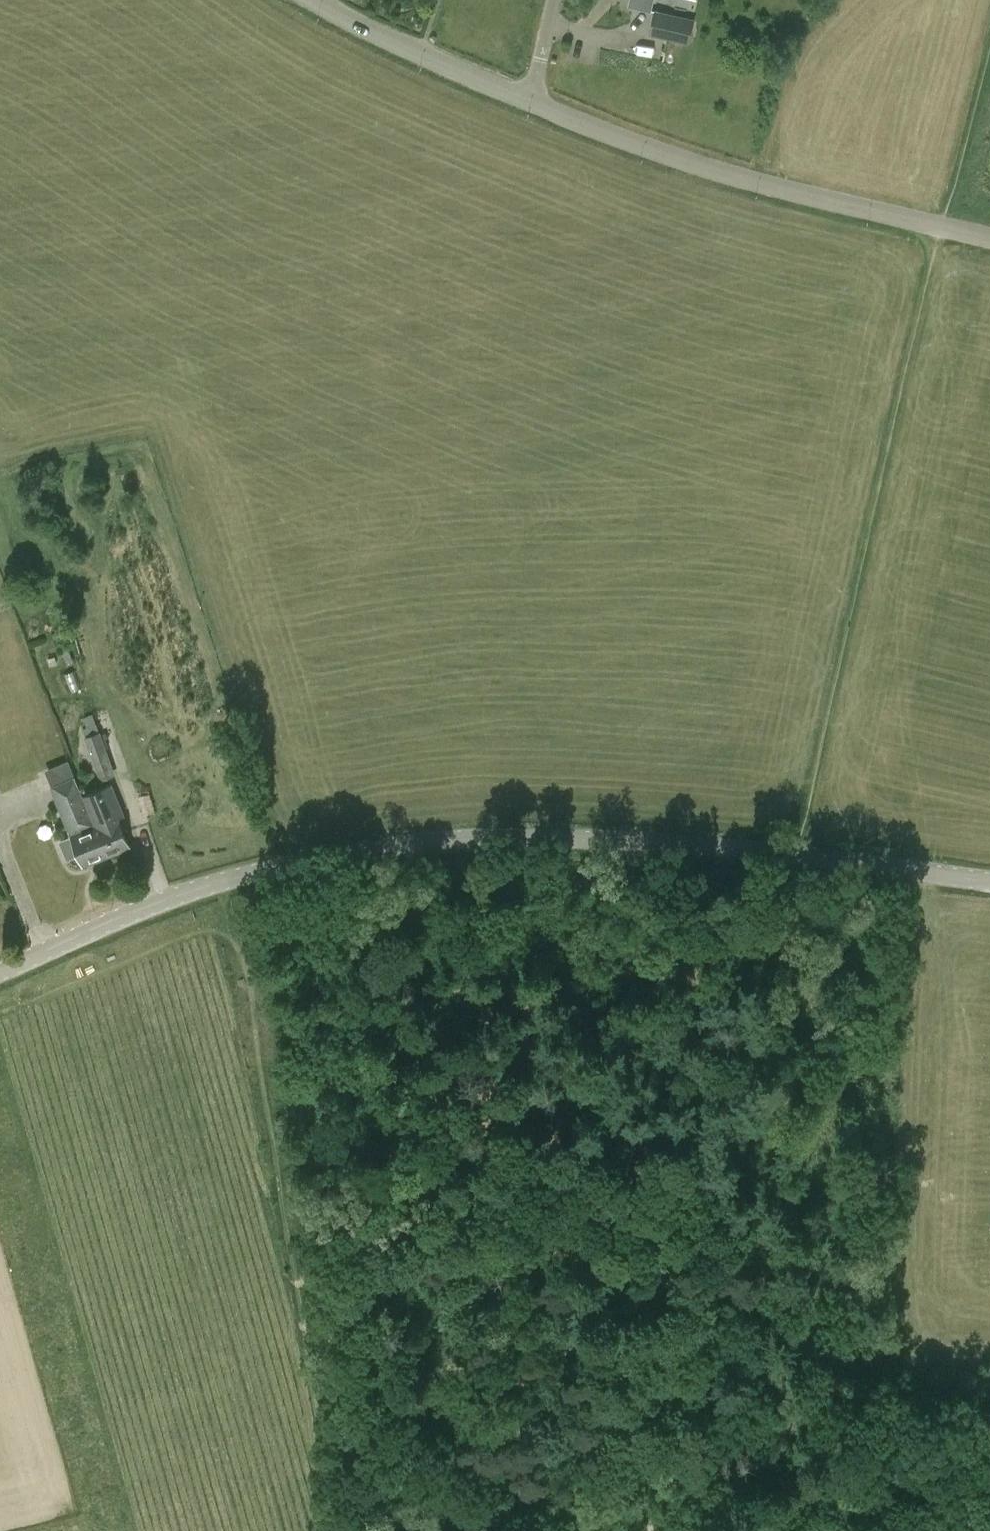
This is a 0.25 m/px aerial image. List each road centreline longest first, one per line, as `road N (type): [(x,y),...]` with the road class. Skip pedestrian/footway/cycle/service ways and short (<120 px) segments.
road 1 (tertiary): [(791,856),(531,838),(410,844),(222,879),(0,971)]
road 2 (unclassified): [(533,105),(720,173),(989,236)]
road 3 (unclassified): [(316,0),(533,105)]
road 4 (tertiary): [(791,856),(989,881)]

